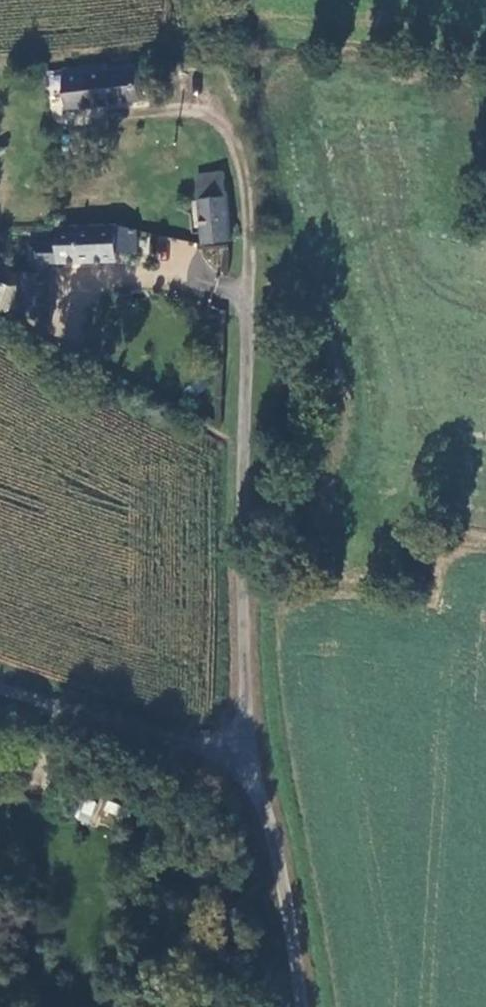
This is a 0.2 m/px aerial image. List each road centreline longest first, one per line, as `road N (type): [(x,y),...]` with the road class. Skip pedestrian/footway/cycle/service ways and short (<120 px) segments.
road 1 (unclassified): [(245,757),(238,517),(245,248),(227,108)]
road 2 (unclassified): [(245,757),(117,725),(0,682)]
road 3 (unclassified): [(294,1006),(278,886),(245,757)]

